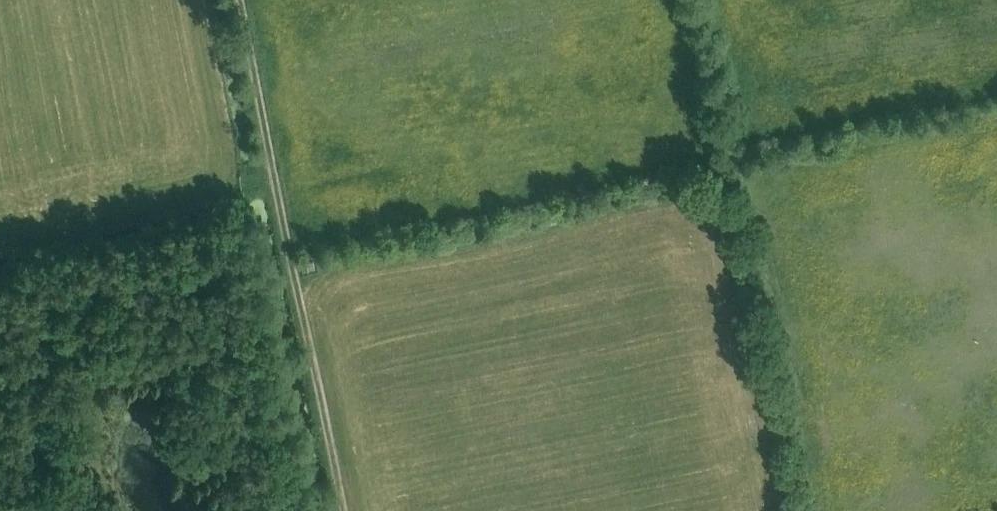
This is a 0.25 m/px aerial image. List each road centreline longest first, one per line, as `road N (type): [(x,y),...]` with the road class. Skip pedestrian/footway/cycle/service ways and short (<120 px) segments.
road 1 (track): [(233,0),(334,510)]

